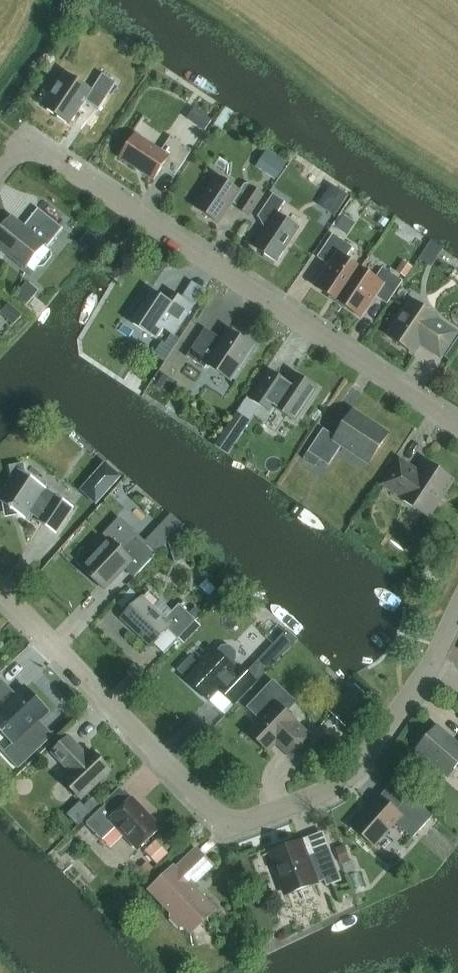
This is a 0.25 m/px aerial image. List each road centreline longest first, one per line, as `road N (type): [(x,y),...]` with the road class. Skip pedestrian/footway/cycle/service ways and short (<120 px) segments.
road 1 (residential): [(433,661),(342,780),(235,822),(217,816),(0,588)]
road 2 (residential): [(457,428),(39,150)]

